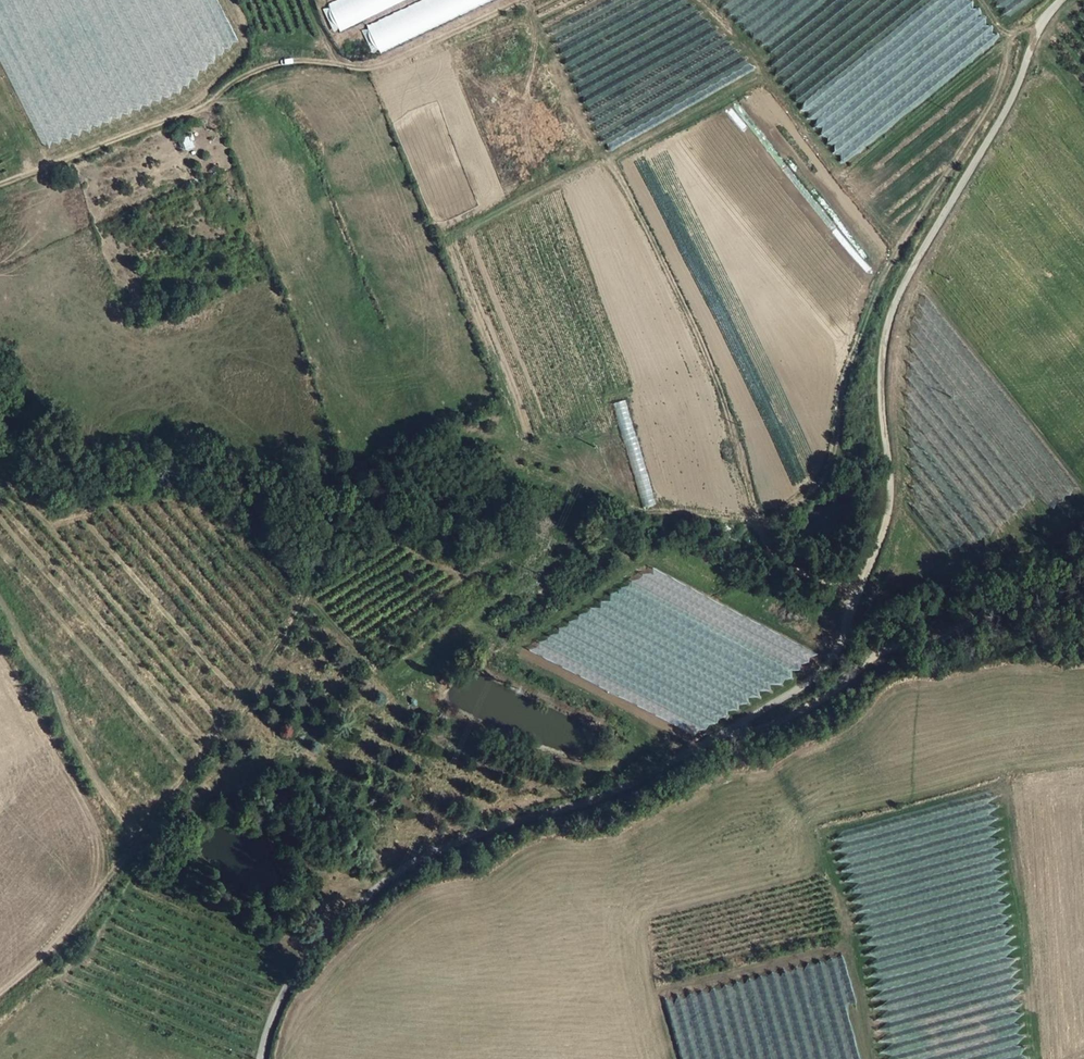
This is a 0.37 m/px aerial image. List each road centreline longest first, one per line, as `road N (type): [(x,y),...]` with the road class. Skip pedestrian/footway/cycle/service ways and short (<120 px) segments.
road 1 (unclassified): [(1066,0),(1048,13),(1012,101),(900,292),(885,346),(883,402),(894,509),(819,679),(735,731),(615,784),(434,848),(368,889),(304,950),(262,1058)]
road 2 (track): [(1083,569),(885,657),(813,707),(743,735),(735,731)]

